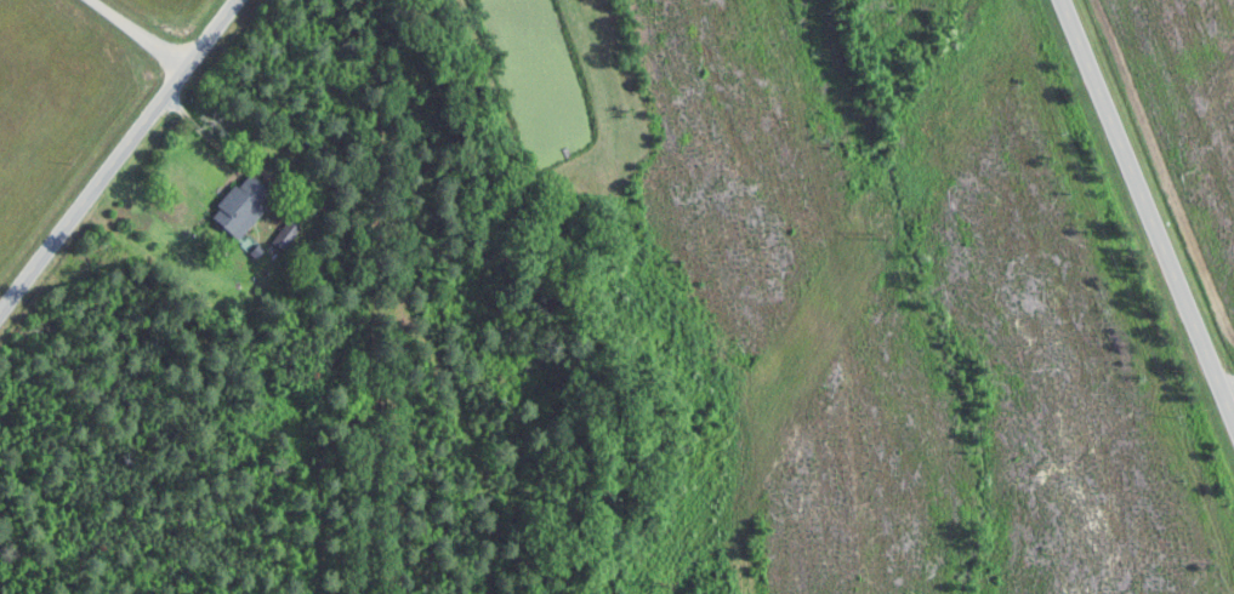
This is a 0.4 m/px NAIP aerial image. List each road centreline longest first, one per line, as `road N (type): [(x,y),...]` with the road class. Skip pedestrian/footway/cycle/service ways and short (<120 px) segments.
road 1 (primary): [(1233,425),(1057,0)]
road 2 (residential): [(0,305),(229,0)]
road 3 (residential): [(182,70),(84,0)]

